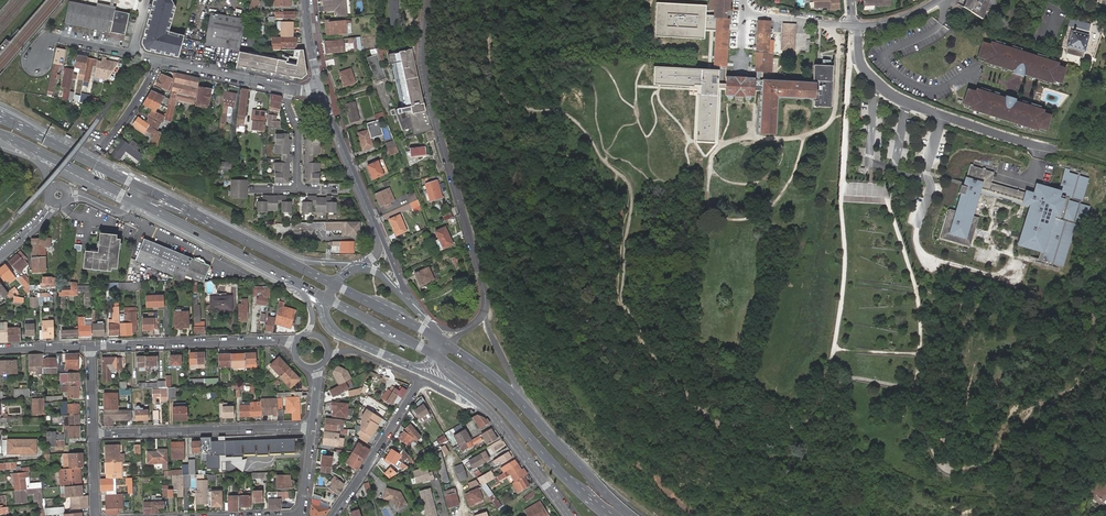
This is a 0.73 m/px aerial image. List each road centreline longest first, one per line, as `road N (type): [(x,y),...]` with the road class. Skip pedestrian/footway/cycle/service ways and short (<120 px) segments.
road 1 (residential): [(485,308),(423,61),(427,0)]
road 2 (residential): [(858,25),(862,67),(886,92),(1056,150)]
road 3 (primary): [(435,355),(496,401),(611,515)]
road 4 (residential): [(93,433),(313,426)]
road 5 (residential): [(90,346),(296,345)]
road 6 (track): [(712,169),(710,210),(732,220),(754,217),(790,184),(806,134)]
road 7 (primary): [(132,199),(299,284)]
road 8 (tertiary): [(381,240),(321,89)]
road 9 (residential): [(333,515),(420,380)]
road 10 (primary): [(632,515),(526,408)]
road 11 (tertiary): [(477,400),(568,515)]
road 12 (primary): [(334,285),(212,222)]
road 13 (residential): [(290,89),(159,60)]
road 14 (primary): [(20,141),(132,199)]
road 15 (primary): [(443,342),(334,285)]
road 16 (primary): [(327,299),(435,355)]

